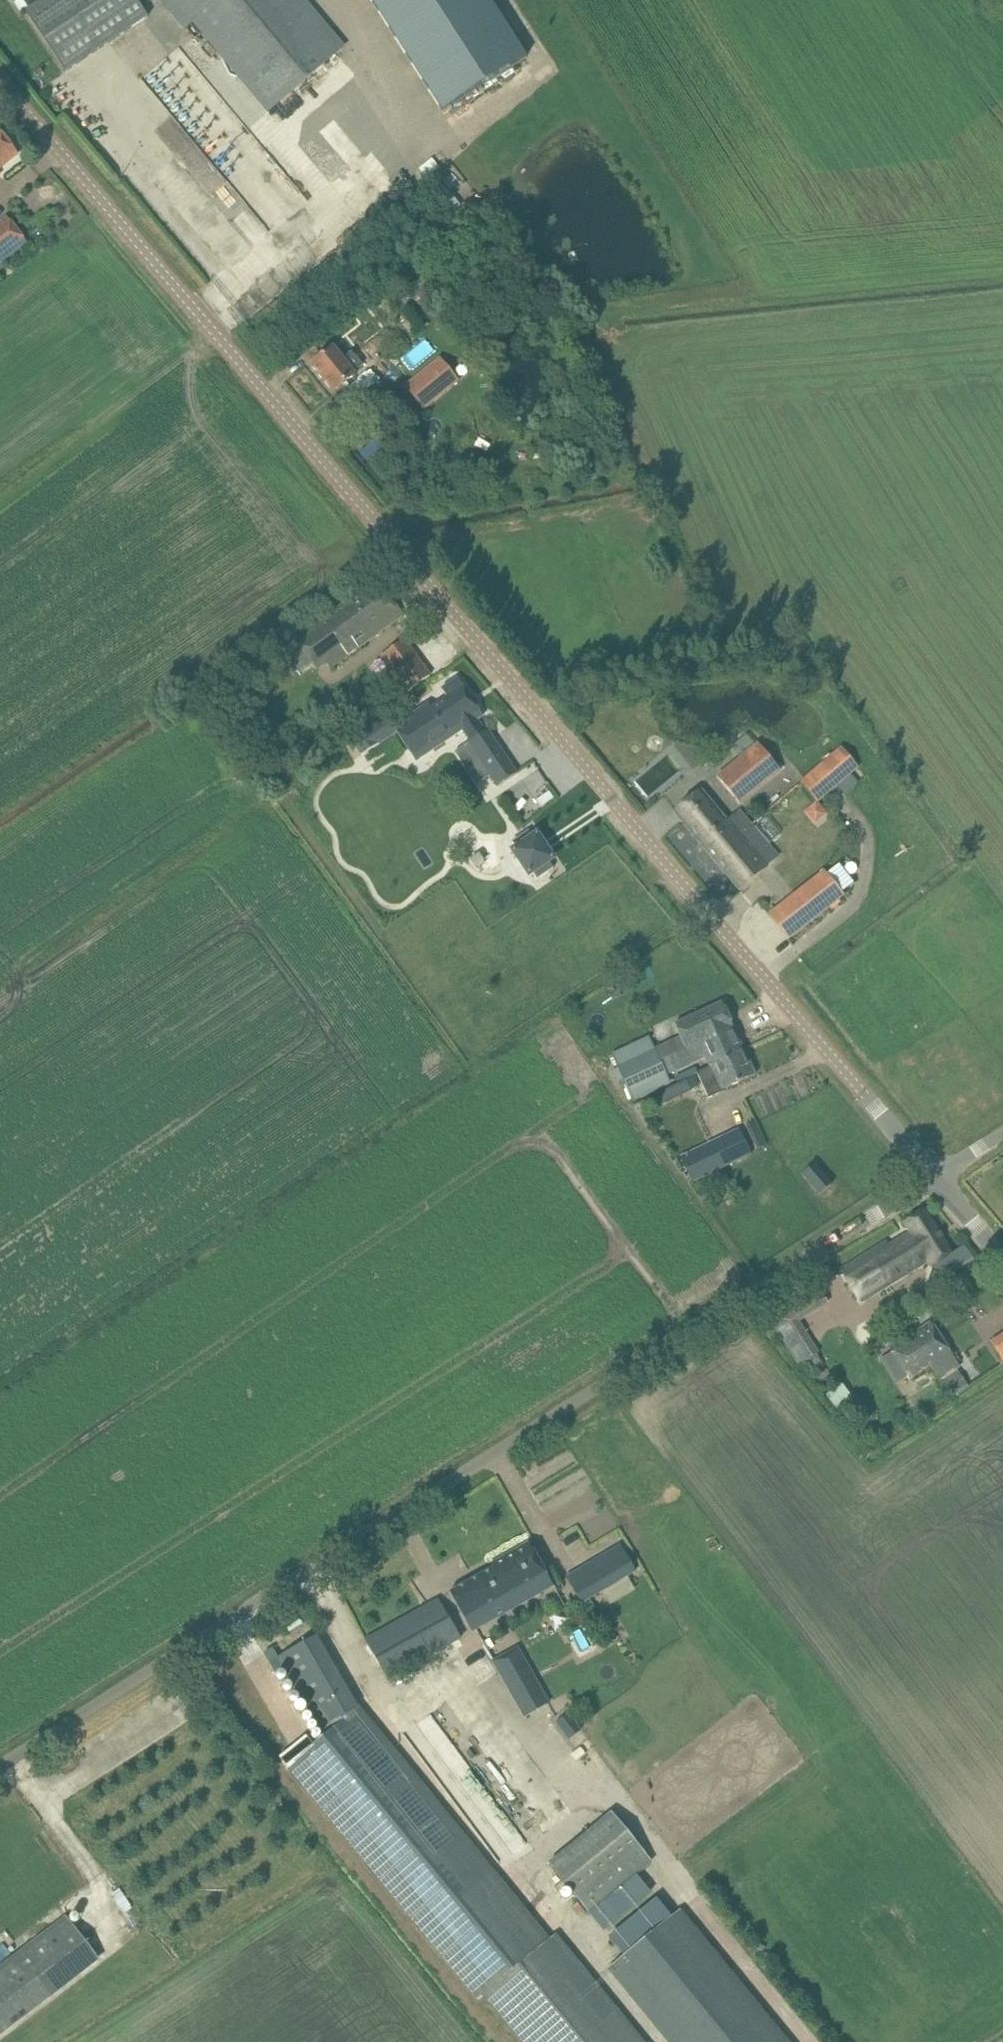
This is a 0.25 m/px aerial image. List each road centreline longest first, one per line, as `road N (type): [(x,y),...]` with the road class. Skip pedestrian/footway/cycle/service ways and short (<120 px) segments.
road 1 (unclassified): [(935,1177),(0,71)]
road 2 (unclassified): [(0,1766),(935,1177)]

